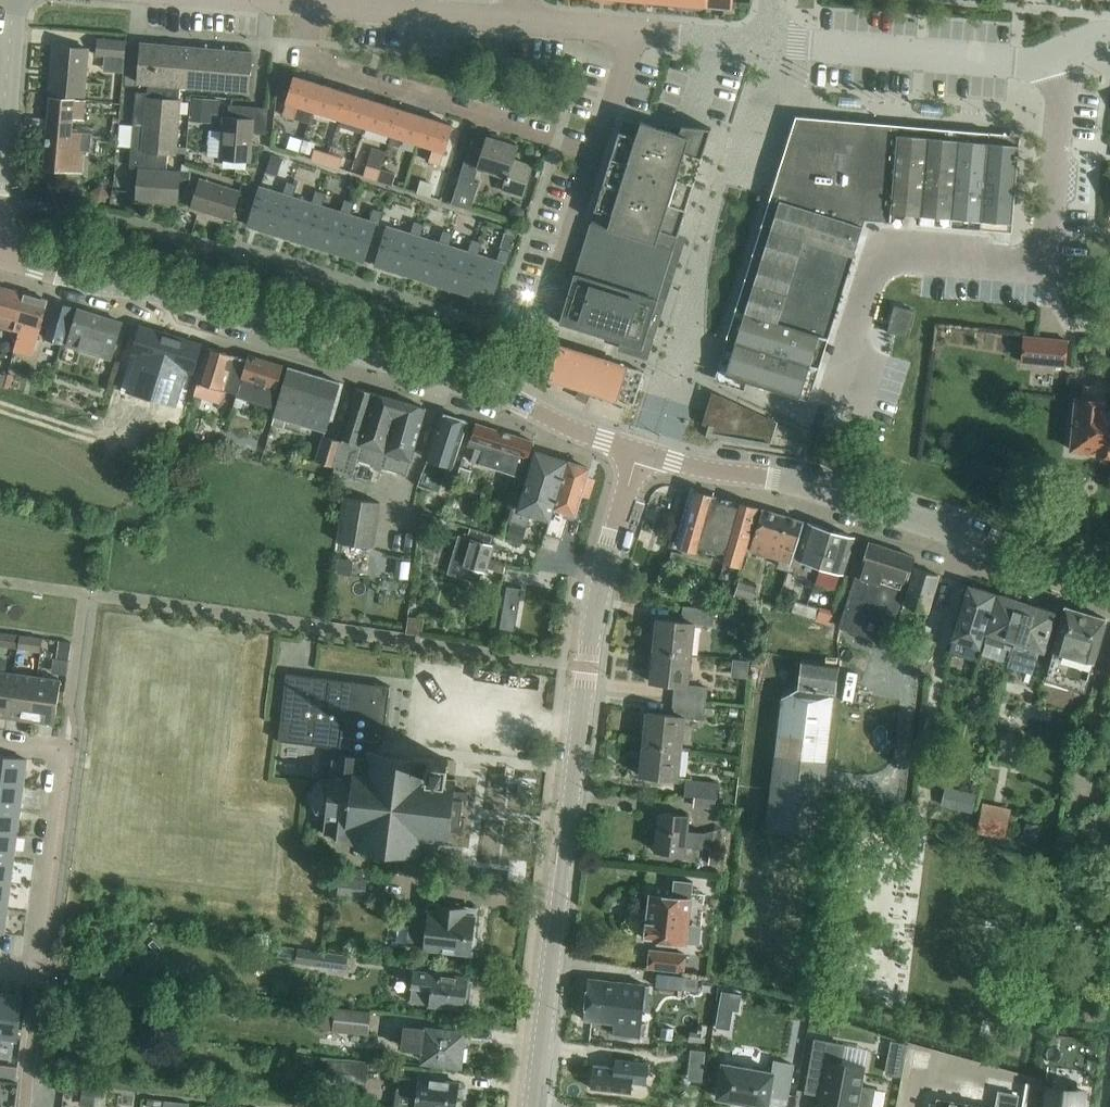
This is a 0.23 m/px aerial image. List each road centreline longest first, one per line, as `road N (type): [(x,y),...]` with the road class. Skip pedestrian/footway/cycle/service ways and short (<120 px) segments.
road 1 (tertiary): [(642,451),(562,426),(516,399),(146,289),(0,258)]
road 2 (unclassified): [(536,1106),(586,664),(642,451)]
road 3 (tertiary): [(1109,595),(784,479),(714,472),(642,451)]
road 4 (residential): [(598,150),(306,58),(310,5)]
road 5 (residential): [(1109,35),(1016,67),(771,44)]
road 6 (residential): [(0,745),(61,753),(34,973),(0,968)]
road 7 (residential): [(310,5),(515,22)]
road 8 (residential): [(548,310),(598,150)]
road 9 (tertiary): [(0,164),(16,0)]
road 10 (residential): [(635,32),(771,44)]
road 11 (residential): [(598,150),(635,32)]
road 12 (residential): [(515,22),(635,32)]

